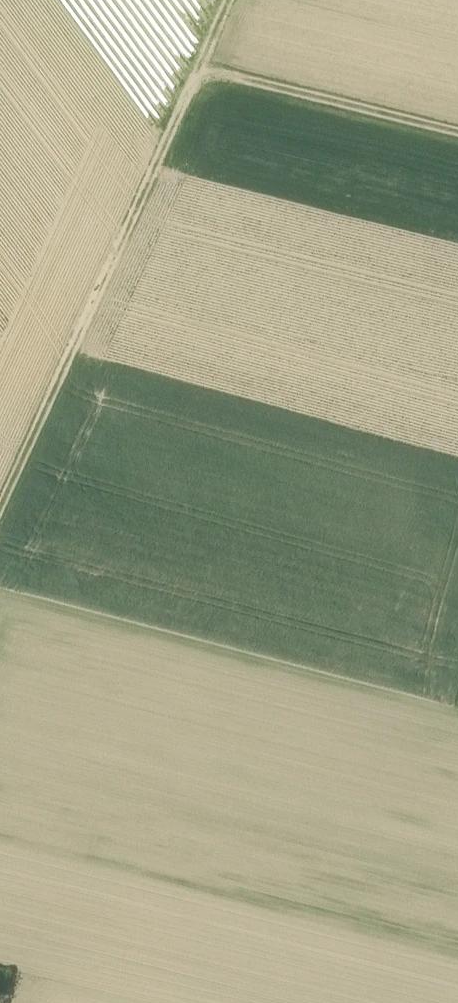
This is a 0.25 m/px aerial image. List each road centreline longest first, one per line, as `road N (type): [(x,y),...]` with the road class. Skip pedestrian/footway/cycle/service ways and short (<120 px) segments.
road 1 (track): [(0,513),(231,0)]
road 2 (track): [(196,76),(457,139)]

